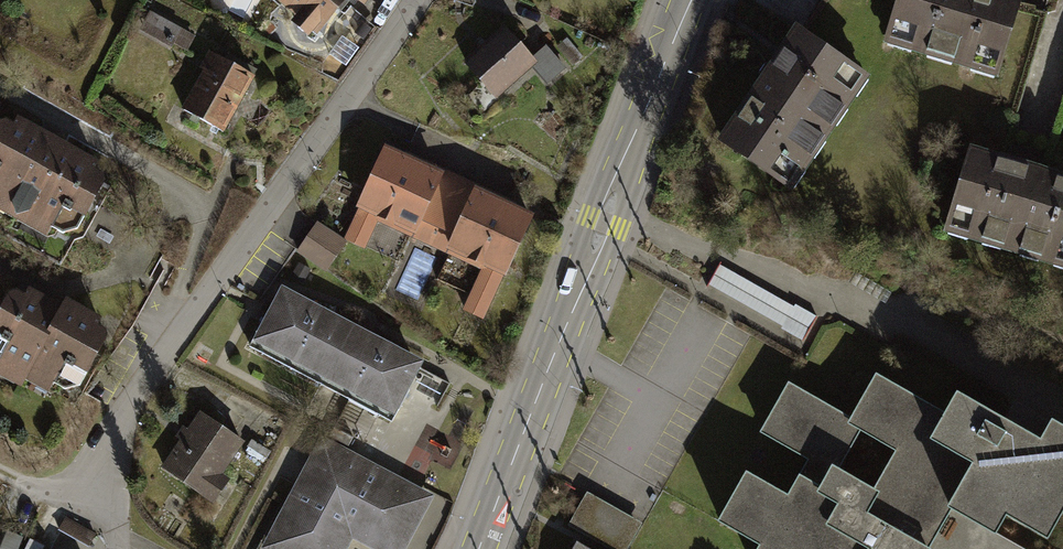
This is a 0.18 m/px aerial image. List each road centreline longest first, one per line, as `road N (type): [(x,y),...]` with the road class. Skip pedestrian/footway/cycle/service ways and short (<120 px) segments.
road 1 (residential): [(415,0),(153,360),(88,499)]
road 2 (tertiary): [(479,548),(689,0)]

